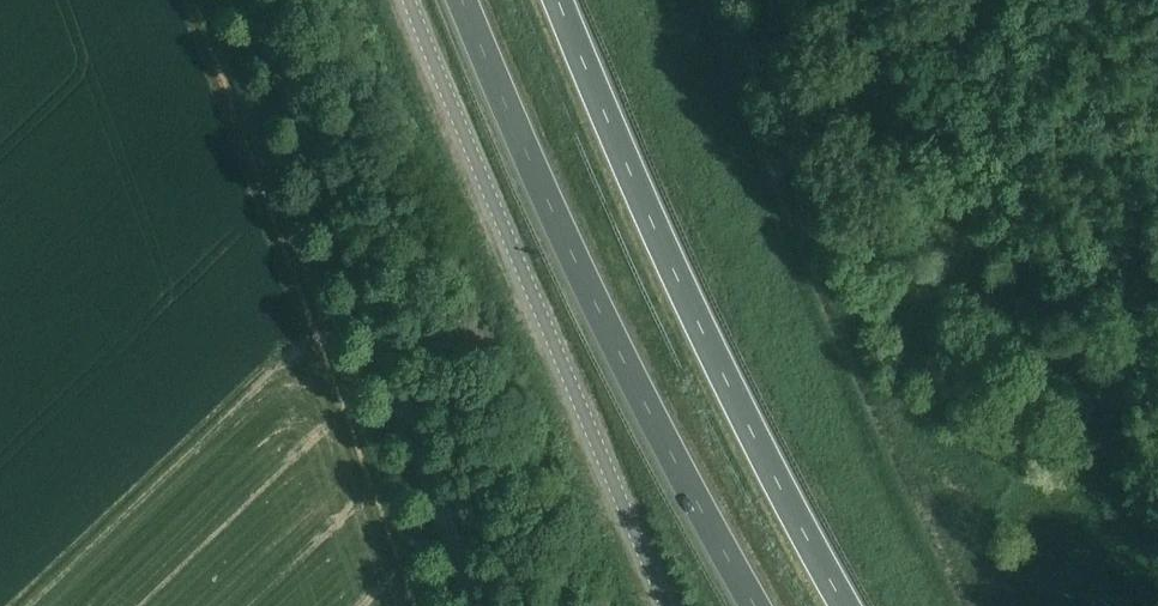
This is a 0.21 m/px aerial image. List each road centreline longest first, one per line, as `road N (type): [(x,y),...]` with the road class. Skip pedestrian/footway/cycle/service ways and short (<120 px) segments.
road 1 (trunk): [(462,0),(636,387),(752,605)]
road 2 (trunk): [(845,605),(701,326),(559,0)]
road 3 (unclassified): [(673,605),(424,0)]
road 4 (unclassified): [(472,605),(250,0)]

